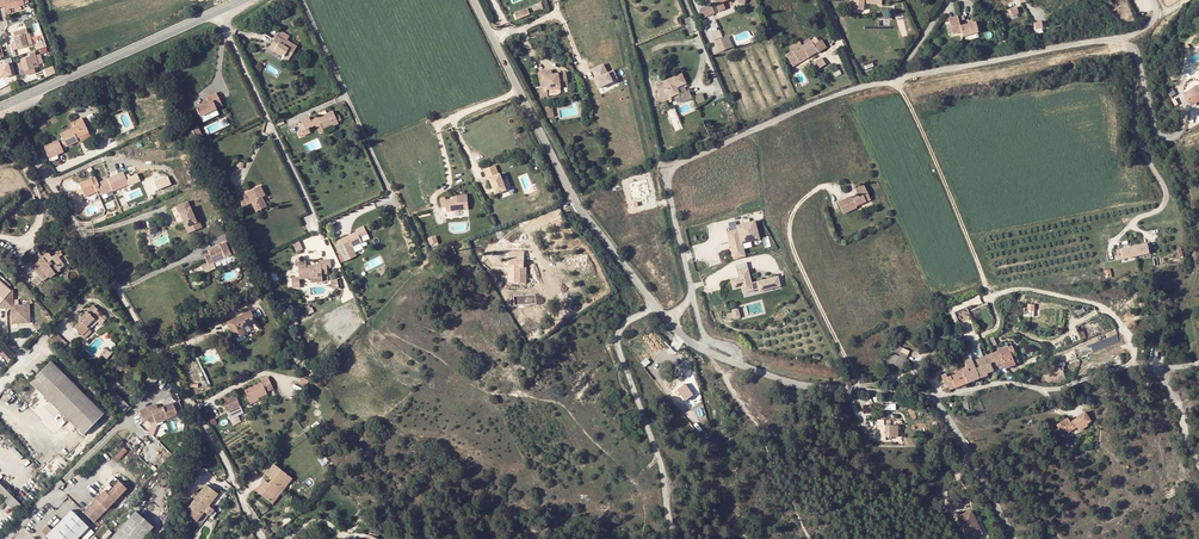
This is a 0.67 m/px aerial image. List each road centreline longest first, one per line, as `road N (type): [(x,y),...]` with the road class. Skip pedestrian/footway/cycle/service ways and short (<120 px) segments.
road 1 (unclassified): [(692,295),(668,184),(674,167),(847,91),(1127,36),(1151,24),(1153,0)]
road 2 (residential): [(6,105),(220,452),(263,538)]
road 3 (unclassified): [(474,0),(571,192),(655,304)]
road 4 (unclassified): [(655,304),(621,329),(617,342),(684,538)]
road 5 (residential): [(318,231),(217,11)]
road 6 (track): [(898,78),(990,297)]
road 7 (secondary): [(217,11),(6,105)]
road 8 (residential): [(926,398),(1002,383),(1058,388),(1134,364)]
road 9 (unclassified): [(736,364),(794,385),(926,398)]
road 10 (residential): [(981,300),(1027,290),(1098,305),(1121,325),(1134,364)]
road 11 (unclassified): [(926,398),(952,418),(1021,538)]

